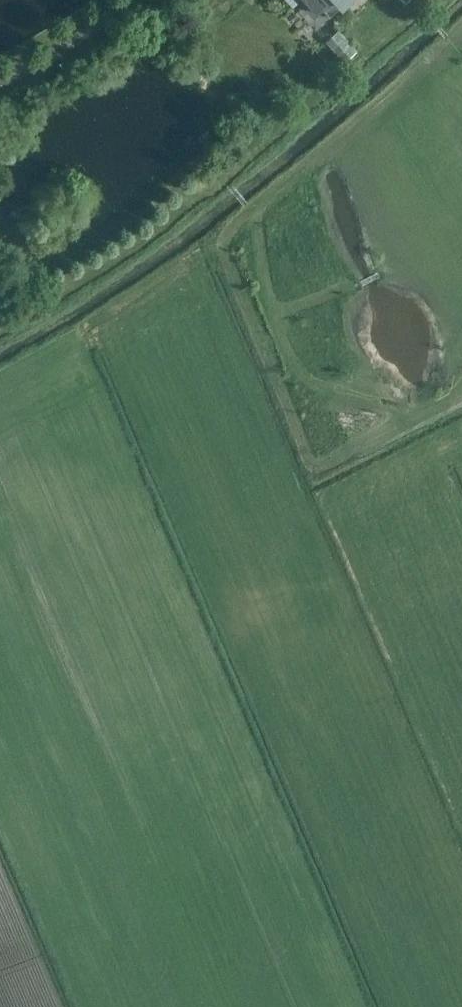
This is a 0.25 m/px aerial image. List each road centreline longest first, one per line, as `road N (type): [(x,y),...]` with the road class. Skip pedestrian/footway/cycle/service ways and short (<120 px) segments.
road 1 (unclassified): [(0,78),(133,0)]

